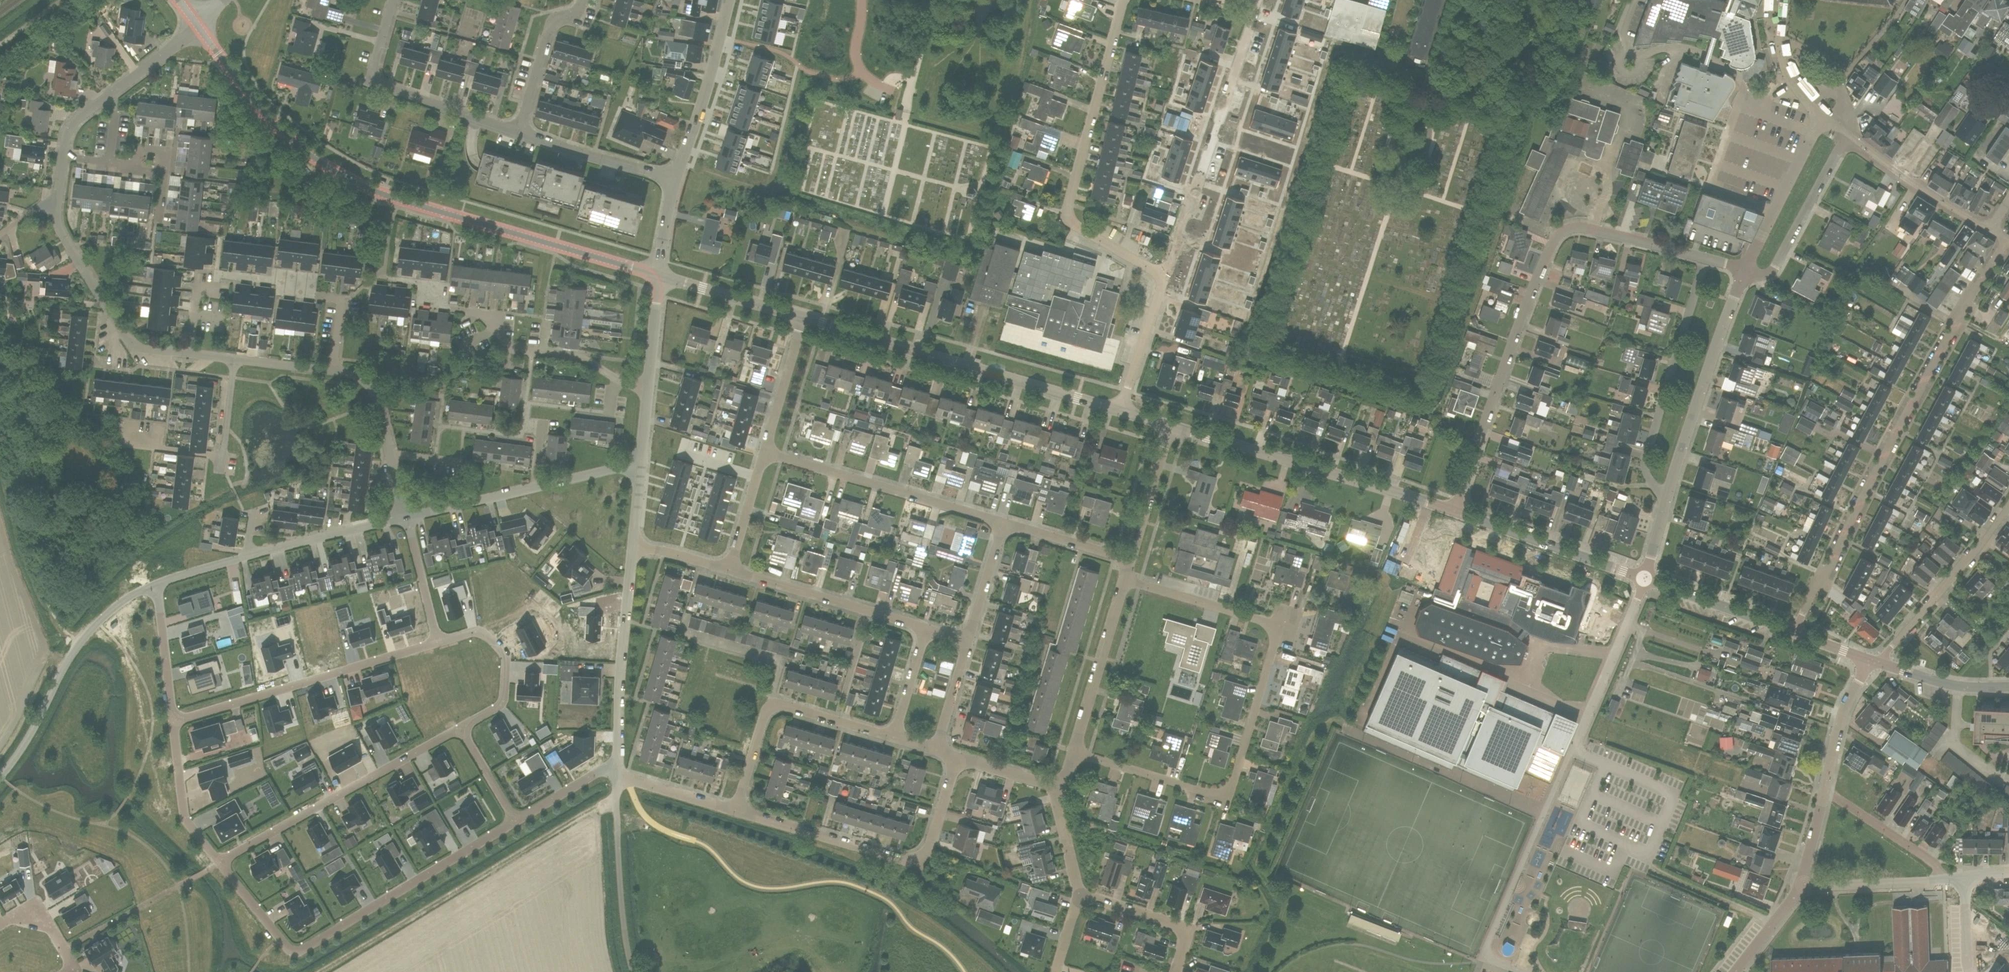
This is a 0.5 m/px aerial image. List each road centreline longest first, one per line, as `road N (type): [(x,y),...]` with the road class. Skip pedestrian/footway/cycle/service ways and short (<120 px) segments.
road 1 (secondary): [(658,274),(347,177),(277,126),(198,25)]
road 2 (residential): [(1073,752),(1215,794),(1231,786),(1253,718),(1274,644),(1270,626),(1124,580)]
road 3 (residential): [(1704,258),(1566,229),(1545,257),(1455,511)]
road 4 (residential): [(1813,596),(2007,238)]
road 5 (residential): [(221,861),(297,948),(512,823)]
road 6 (residential): [(1166,277),(1065,216),(1124,0)]
road 7 (track): [(616,803),(320,971)]
road 8 (secondary): [(1118,411),(803,317)]
road 9 (residential): [(955,755),(928,848),(915,860),(735,809)]
road 10 (secondary): [(1455,511),(1169,426)]
road 11 (residential): [(1166,277),(1258,0)]
road 12 (residential): [(437,644),(173,721)]
road 13 (residential): [(221,861),(460,731)]
road 14 (residential): [(1667,503),(1645,460),(1704,258)]
road 15 (unclassified): [(0,777),(76,643),(116,605),(157,583)]
road 16 (residential): [(1001,525),(762,453)]
road 17 (residential): [(520,133),(370,82),(393,0)]
road 18 (residential): [(1667,503),(1743,280)]
road 19 (residential): [(894,737),(774,705),(735,809)]
road 20 (residential): [(188,354),(141,349),(130,340),(58,230),(59,204)]
road 21 (unclassified): [(616,765),(631,547)]
road 22 (residential): [(2008,502),(1876,663)]
road 23 (residential): [(926,628),(729,570)]
road 24 (residential): [(117,444),(222,457),(233,359)]
road 25 (secondary): [(1645,579),(1455,511)]
road 26 (unclassified): [(632,971),(615,778)]
road 27 (residential): [(63,156),(76,119),(198,25)]
road 28 (residential): [(1848,133),(2007,238)]
road 29 (residential): [(675,180),(729,0)]
road 30 (residential): [(1743,280),(1773,270),(1848,133)]
road 31 (residential): [(1645,579),(1574,749)]
road 32 (residential): [(1073,752),(1124,580)]
road 33 (residential): [(460,731),(500,708),(506,655),(481,635),(437,644)]
road 34 (residential): [(1746,271),(1825,115)]
road 35 (unclassified): [(246,555),(406,518)]
road 36 (residential): [(675,180),(520,133)]
road 37 (secondary): [(1794,633),(1645,579)]
road 38 (residential): [(520,133),(547,32),(575,17),(582,0)]
road 39 (residential): [(173,721),(185,818),(221,861)]
road 40 (secondary): [(803,317),(658,274)]
road 41 (residential): [(1940,881),(1933,862),(1825,790)]
road 42 (residential): [(1173,971),(1181,945),(1173,924),(1080,897)]
road 43 (residential): [(647,388),(575,356),(510,349)]
road 44 (residential): [(1118,411),(1166,277)]
road 45 (residential): [(762,453),(803,317)]
road 46 (residential): [(1130,560),(1169,426)]
road 47 (residential): [(1825,790),(1845,706),(1876,663)]
road 48 (residential): [(1801,886),(1940,881)]
road 49 (residential): [(157,583),(173,721)]
road 50 (secondary): [(2008,686),(1935,681),(1876,663)]
road 51 (residential): [(1130,560),(1001,525)]
road 52 (unclassified): [(406,518),(534,488)]
road 53 (residential): [(1783,0),(1785,70),(1825,115)]
road 54 (residential): [(437,644),(406,518)]
road 55 (residential): [(735,809),(615,778)]
road 56 (residential): [(729,570),(762,453)]

